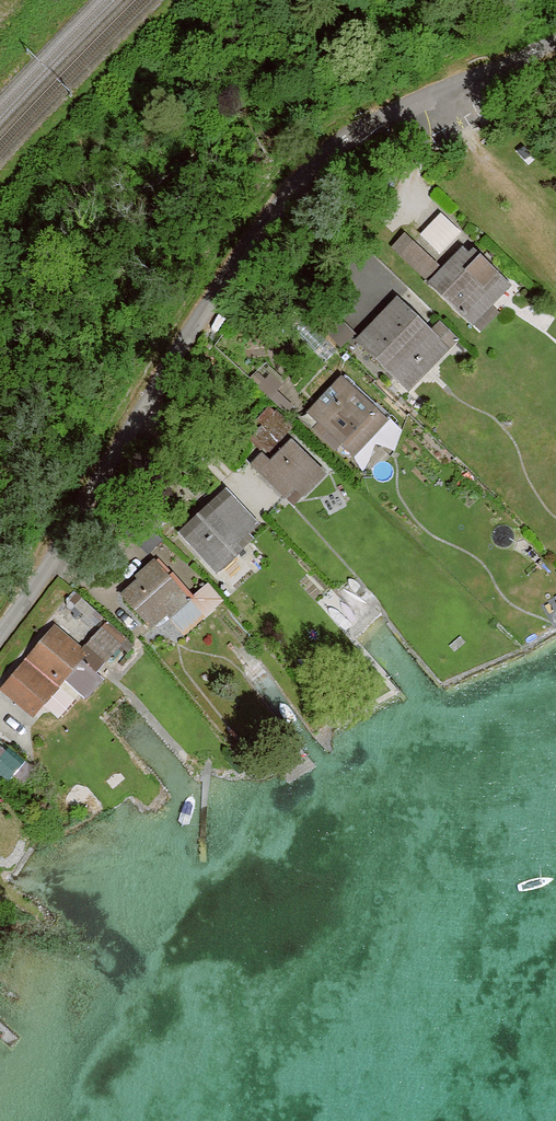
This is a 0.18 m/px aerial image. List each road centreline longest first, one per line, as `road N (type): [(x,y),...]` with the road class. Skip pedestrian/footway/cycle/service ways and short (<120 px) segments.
road 1 (residential): [(0,630),(293,185),(332,146),(372,124),(555,39)]

